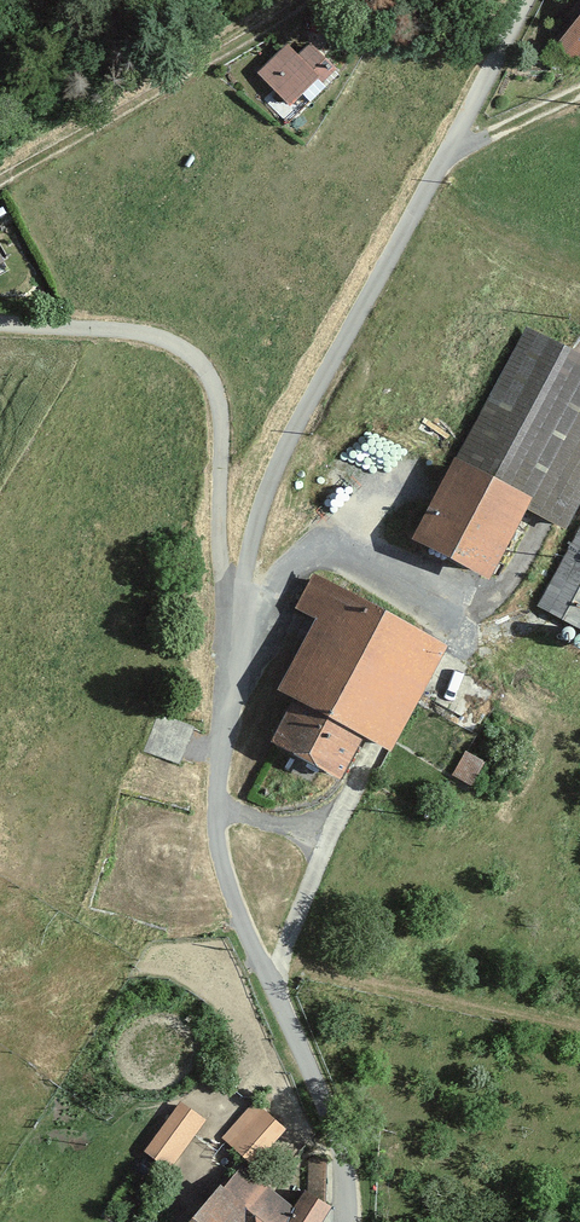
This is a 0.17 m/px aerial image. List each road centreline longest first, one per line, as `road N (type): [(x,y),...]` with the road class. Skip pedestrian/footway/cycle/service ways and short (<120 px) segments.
road 1 (track): [(293,0),(0,176)]
road 2 (track): [(445,154),(579,90)]

